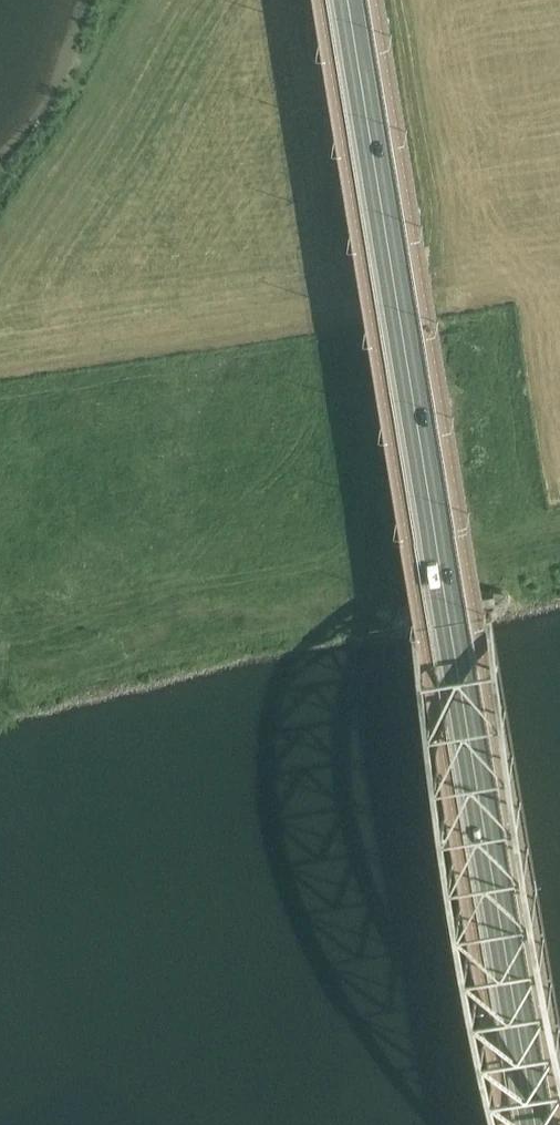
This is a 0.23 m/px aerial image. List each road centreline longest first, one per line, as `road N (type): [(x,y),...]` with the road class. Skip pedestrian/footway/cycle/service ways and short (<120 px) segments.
road 1 (secondary): [(534,1124),(351,0)]

